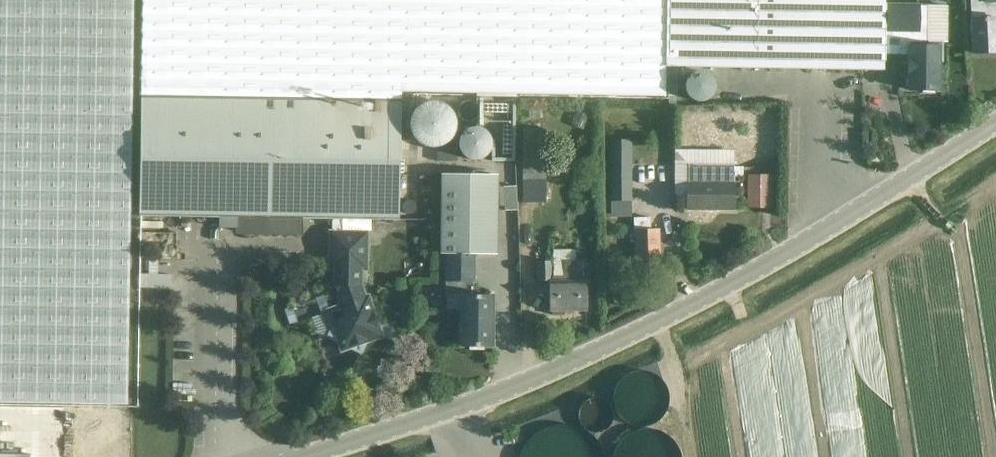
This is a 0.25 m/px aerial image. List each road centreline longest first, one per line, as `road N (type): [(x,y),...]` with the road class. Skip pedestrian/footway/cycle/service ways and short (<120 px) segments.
road 1 (unclassified): [(299,456),(562,365),(743,278),(995,119)]

